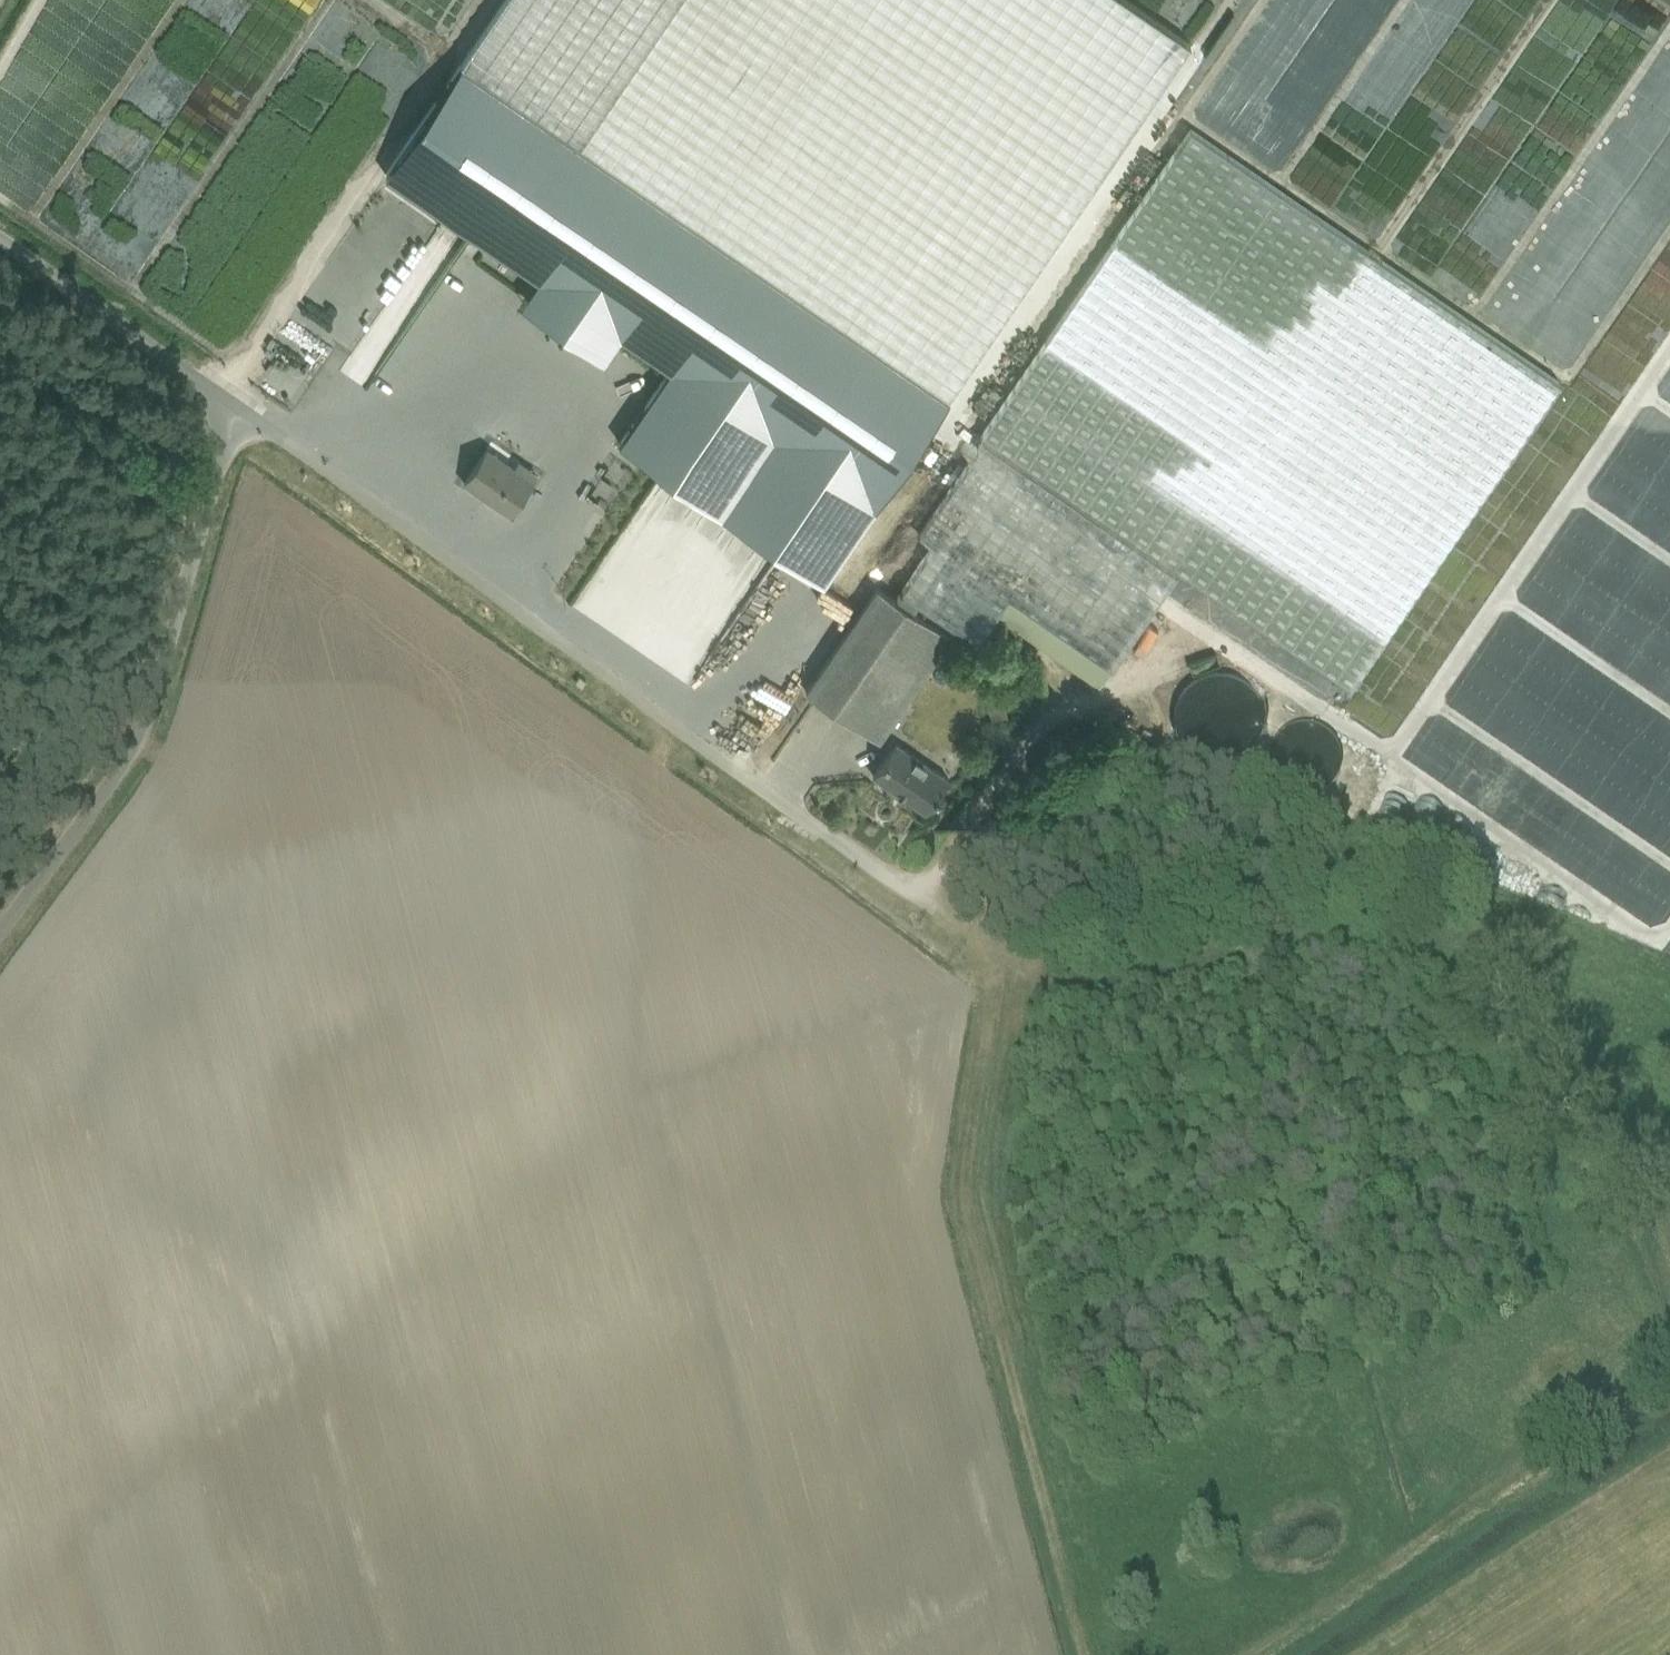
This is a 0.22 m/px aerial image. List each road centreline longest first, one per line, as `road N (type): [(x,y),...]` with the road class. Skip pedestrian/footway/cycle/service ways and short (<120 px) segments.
road 1 (unclassified): [(0,972),(167,750),(263,409),(0,233)]

